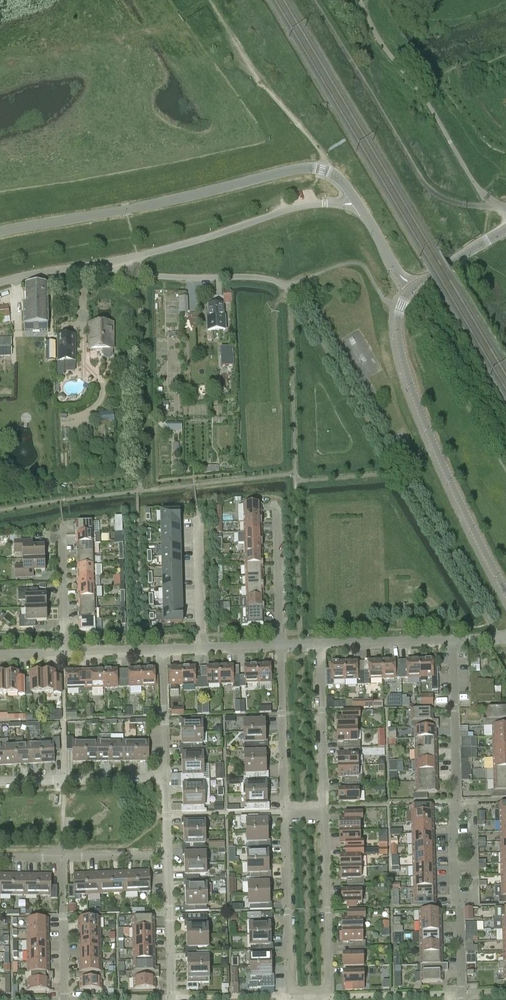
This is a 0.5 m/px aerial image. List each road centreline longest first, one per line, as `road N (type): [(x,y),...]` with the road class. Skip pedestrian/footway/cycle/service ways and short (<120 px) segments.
road 1 (unclassified): [(360,205),(337,176),(314,170),(0,234)]
road 2 (residential): [(460,999),(453,641)]
road 3 (tertiary): [(416,289),(400,315),(401,360),(433,449),(505,592)]
road 4 (unclassified): [(360,205),(287,213),(112,263)]
road 5 (track): [(209,0),(262,82),(328,161),(325,172)]
road 6 (residential): [(311,996),(290,996),(285,813)]
road 7 (residential): [(321,812),(329,996),(311,996)]
road 8 (unclassified): [(290,288),(263,278),(153,276),(112,263)]
road 9 (residential): [(317,641),(321,812)]
road 10 (residential): [(285,813),(280,643)]
road 11 (unclassified): [(0,774),(165,775)]
road 12 (residential): [(171,999),(167,855)]
road 13 (residential): [(64,999),(60,857)]
road 14 (residential): [(280,643),(275,506)]
road 15 (residential): [(317,641),(453,641)]
road 16 (residential): [(165,775),(161,646)]
road 17 (residential): [(202,645),(197,519)]

